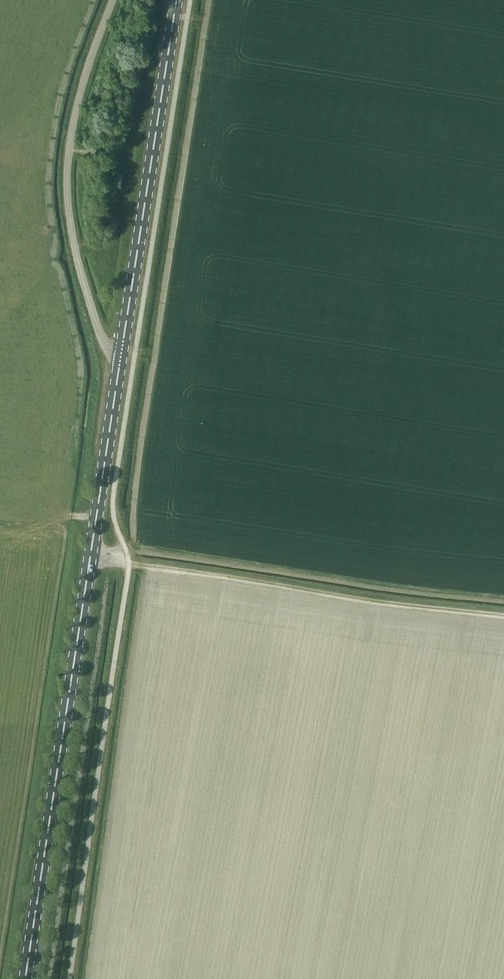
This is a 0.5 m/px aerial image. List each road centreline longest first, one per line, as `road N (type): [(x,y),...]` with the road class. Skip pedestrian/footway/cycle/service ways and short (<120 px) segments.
road 1 (primary): [(25,978),(119,359)]
road 2 (track): [(91,544),(129,564),(503,617)]
road 3 (unclassified): [(119,359),(104,343),(89,298),(67,174),(80,91),(112,0)]
road 4 (primary): [(119,359),(177,0)]

